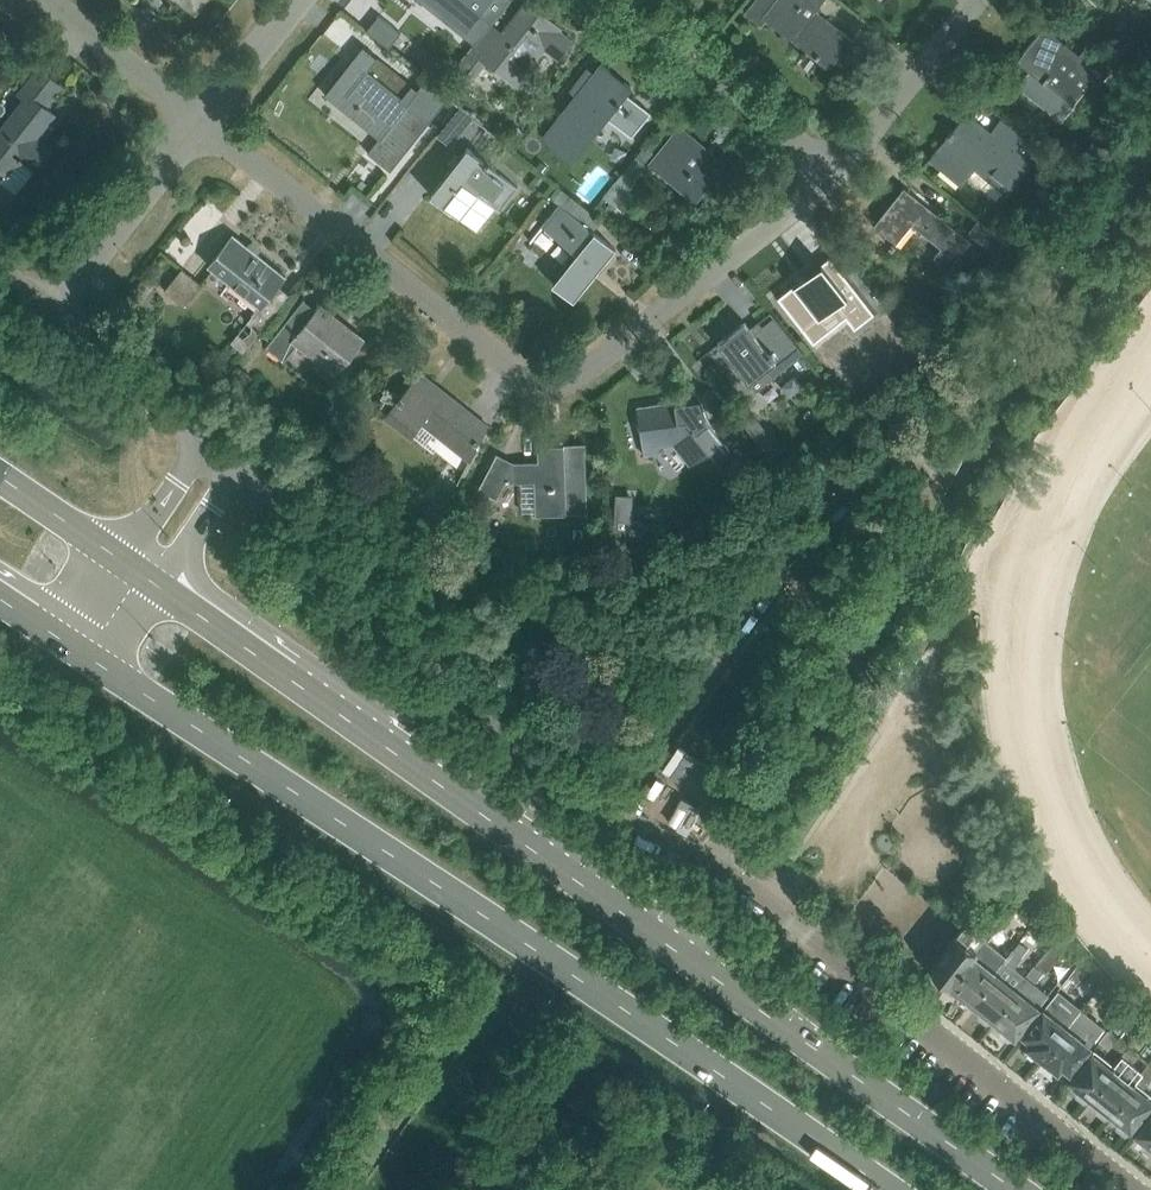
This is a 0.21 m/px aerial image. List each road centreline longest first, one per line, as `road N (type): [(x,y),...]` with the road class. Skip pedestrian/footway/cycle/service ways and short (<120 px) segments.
road 1 (residential): [(1123,1189),(590,791),(307,517),(225,455)]
road 2 (trunk): [(1016,1189),(143,574)]
road 3 (trunk): [(85,654),(886,1189)]
road 4 (residential): [(201,124),(525,385),(547,392),(837,178)]
road 5 (residential): [(837,178),(620,0)]
road 6 (residential): [(59,319),(201,124)]
road 7 (residential): [(837,178),(979,0)]
road 8 (tertiary): [(225,455),(59,319)]
road 9 (residential): [(47,0),(201,124)]
road 10 (trunk): [(143,574),(0,476)]
road 11 (residential): [(201,124),(299,0)]
road 12 (tertiary): [(143,574),(225,455)]

